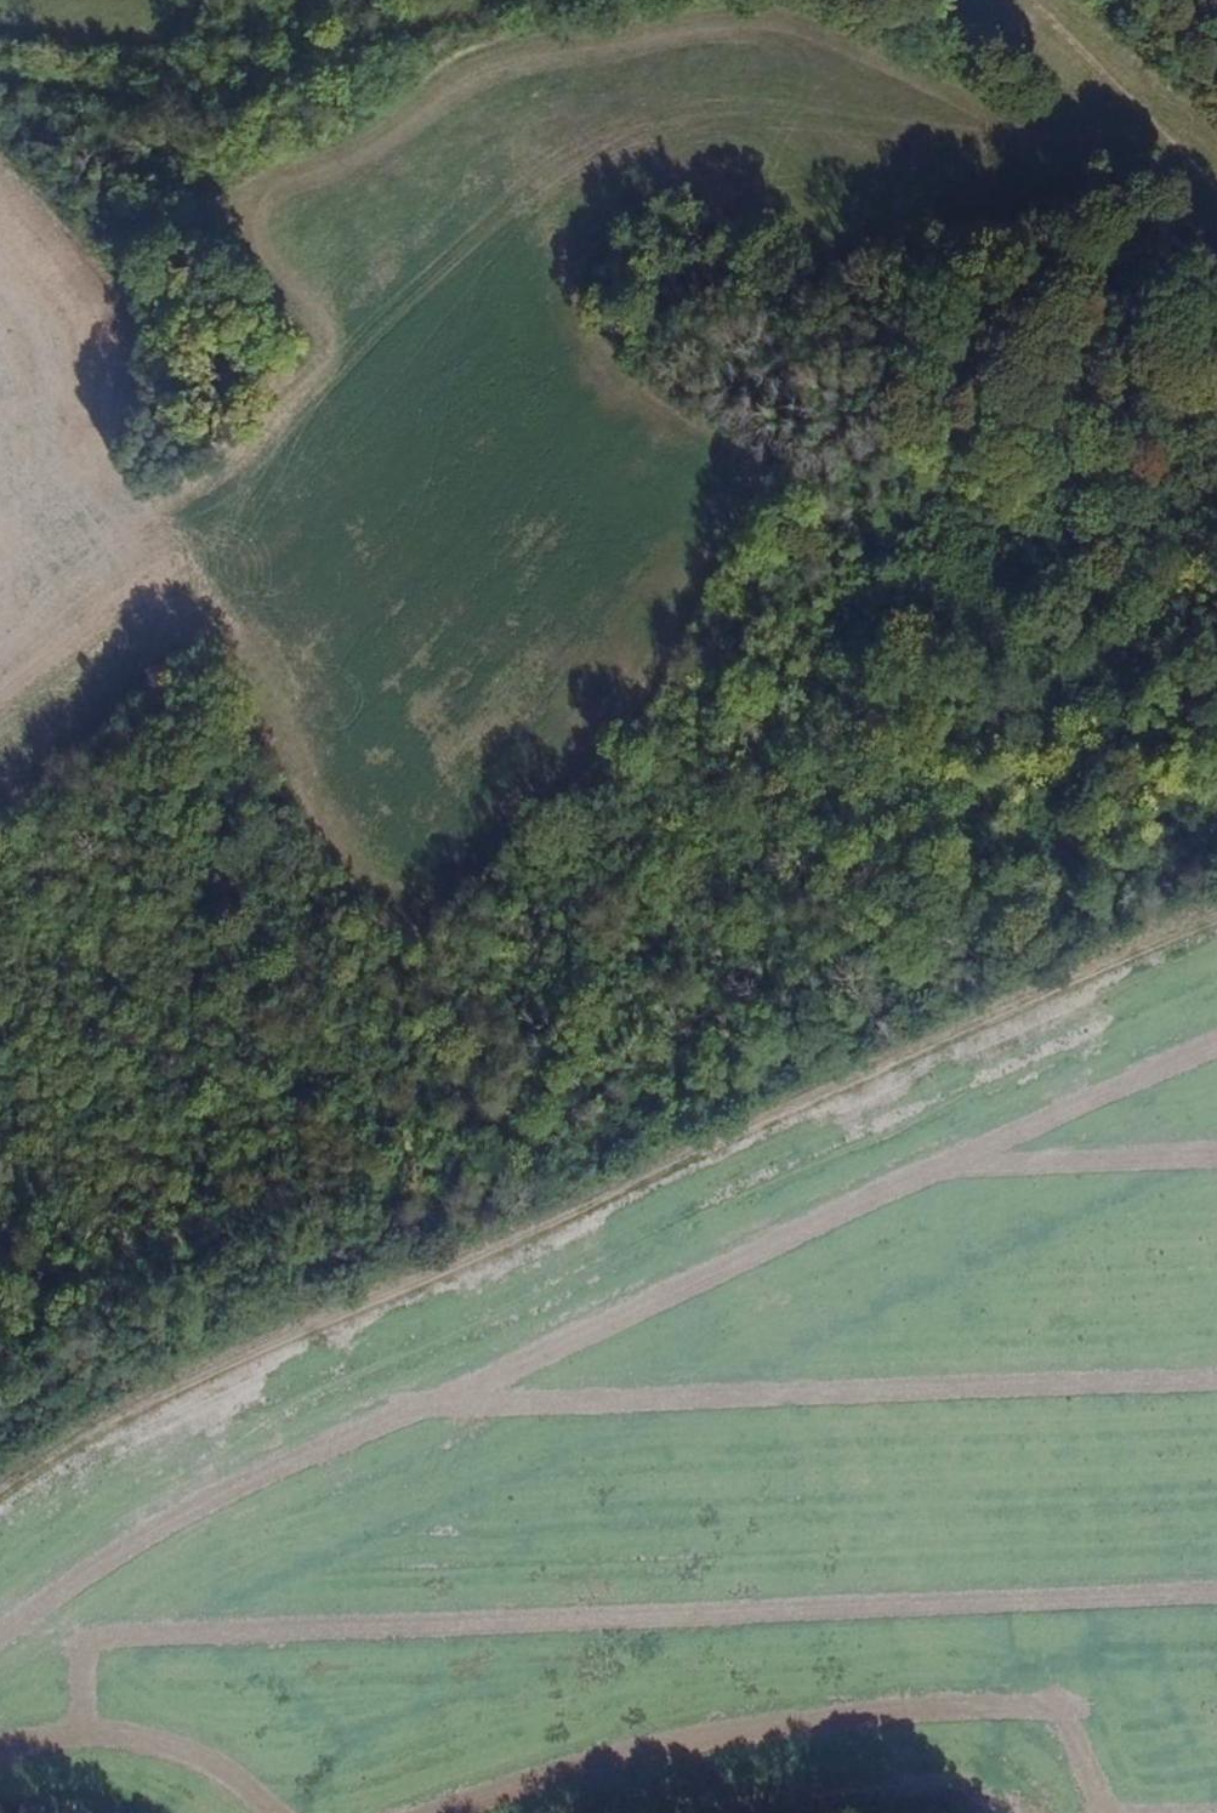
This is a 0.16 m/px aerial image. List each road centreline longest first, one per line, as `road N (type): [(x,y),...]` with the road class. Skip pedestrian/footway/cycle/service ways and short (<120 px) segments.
road 1 (track): [(0,1494),(62,1449),(204,1374),(498,1249),(1216,910)]
road 2 (track): [(0,75),(178,103),(230,102),(509,0)]
road 3 (track): [(1023,0),(1216,185)]

